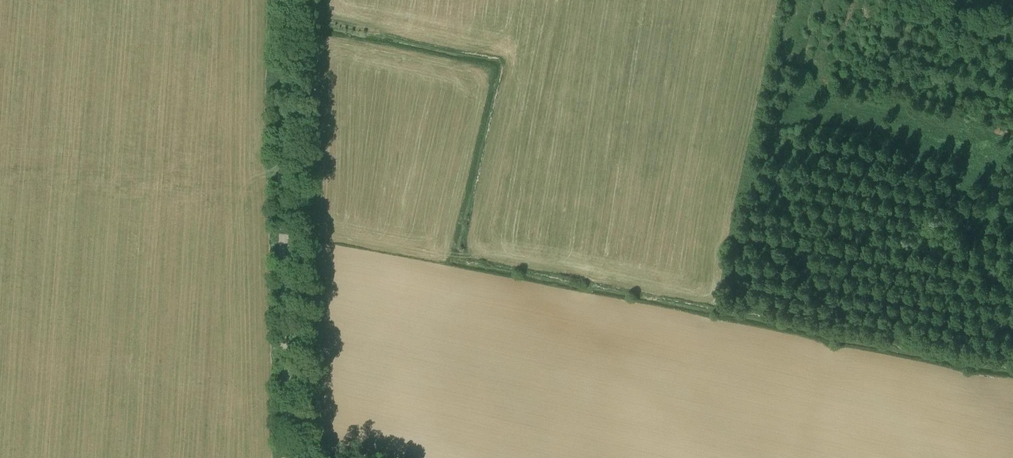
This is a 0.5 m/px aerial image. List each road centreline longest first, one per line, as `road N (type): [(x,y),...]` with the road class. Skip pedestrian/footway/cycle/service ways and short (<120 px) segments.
road 1 (tertiary): [(288,457),(282,140),(290,0)]

